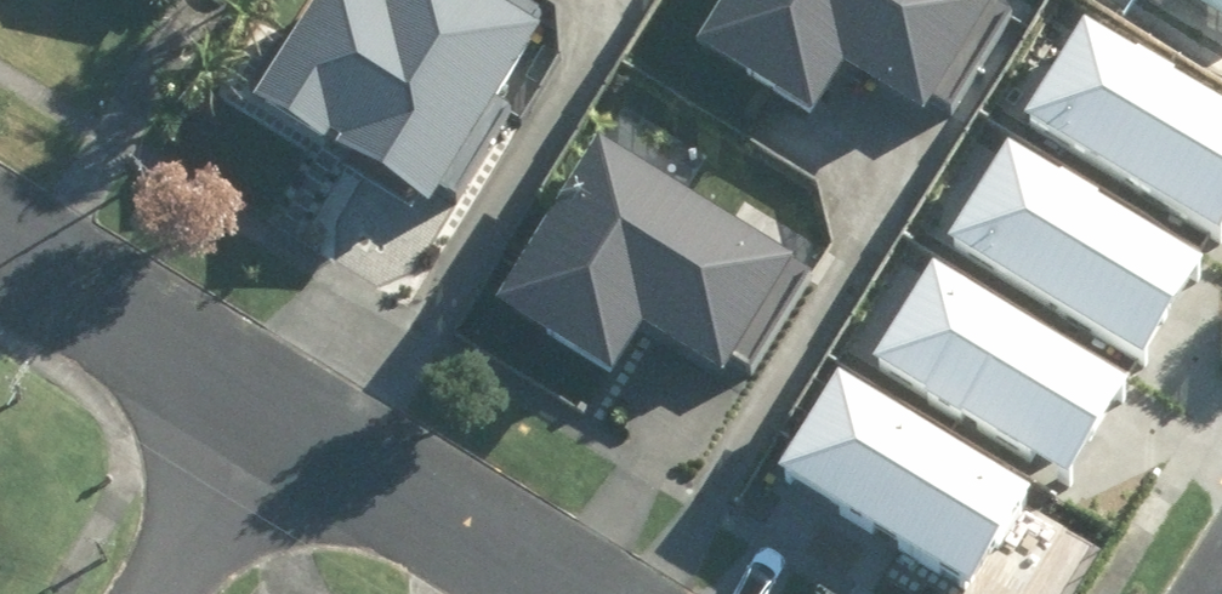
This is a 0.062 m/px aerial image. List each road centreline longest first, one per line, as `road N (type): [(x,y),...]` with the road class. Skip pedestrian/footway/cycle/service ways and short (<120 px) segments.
road 1 (residential): [(277,419),(571,593)]
road 2 (residential): [(0,240),(277,419)]
road 3 (residential): [(166,593),(277,419)]

